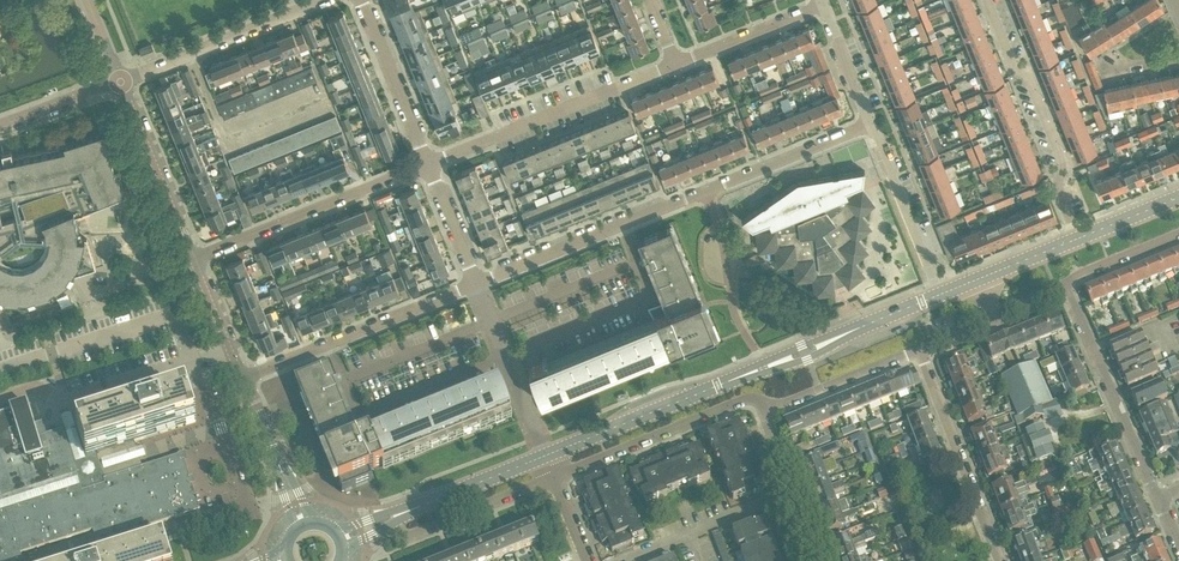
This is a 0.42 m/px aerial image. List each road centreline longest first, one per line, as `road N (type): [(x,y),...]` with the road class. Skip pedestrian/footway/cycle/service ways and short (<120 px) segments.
road 1 (tertiary): [(547,456),(940,296)]
road 2 (residential): [(478,285),(871,126)]
road 3 (residential): [(70,560),(242,507),(244,490),(196,360)]
road 4 (residential): [(429,165),(678,64)]
road 5 (residential): [(1078,239),(1057,188),(1066,166),(1031,83),(1014,71),(987,0)]
road 6 (residential): [(242,379),(478,285)]
road 7 (residential): [(194,260),(429,165)]
road 8 (residential): [(196,360),(182,315),(0,373)]
road 9 (residential): [(1159,498),(1064,283)]
road 10 (residential): [(555,479),(747,401),(763,413)]
road 11 (residential): [(1000,560),(919,350)]
road 12 (residential): [(121,81),(321,0)]
road 13 (residential): [(0,400),(36,390),(64,402),(196,360)]
road 14 (residential): [(194,260),(121,81)]
road 15 (residential): [(378,524),(410,536),(555,479)]
road 16 (residential): [(547,456),(478,285)]
road 17 (residential): [(940,296),(871,126)]
road 18 (tertiary): [(378,524),(547,456)]
road 19 (residential): [(429,165),(362,0)]
road 20 (residential): [(763,413),(919,350)]
road 21 (residential): [(305,527),(242,379)]
road 22 (residential): [(763,413),(820,560)]
road 23 (residential): [(678,64),(822,6)]
road 24 (residential): [(478,285),(429,165)]
road 25 (residential): [(871,126),(822,6)]
road 26 (residential): [(0,124),(121,81)]
road 27 (residential): [(1064,283),(1178,234)]

